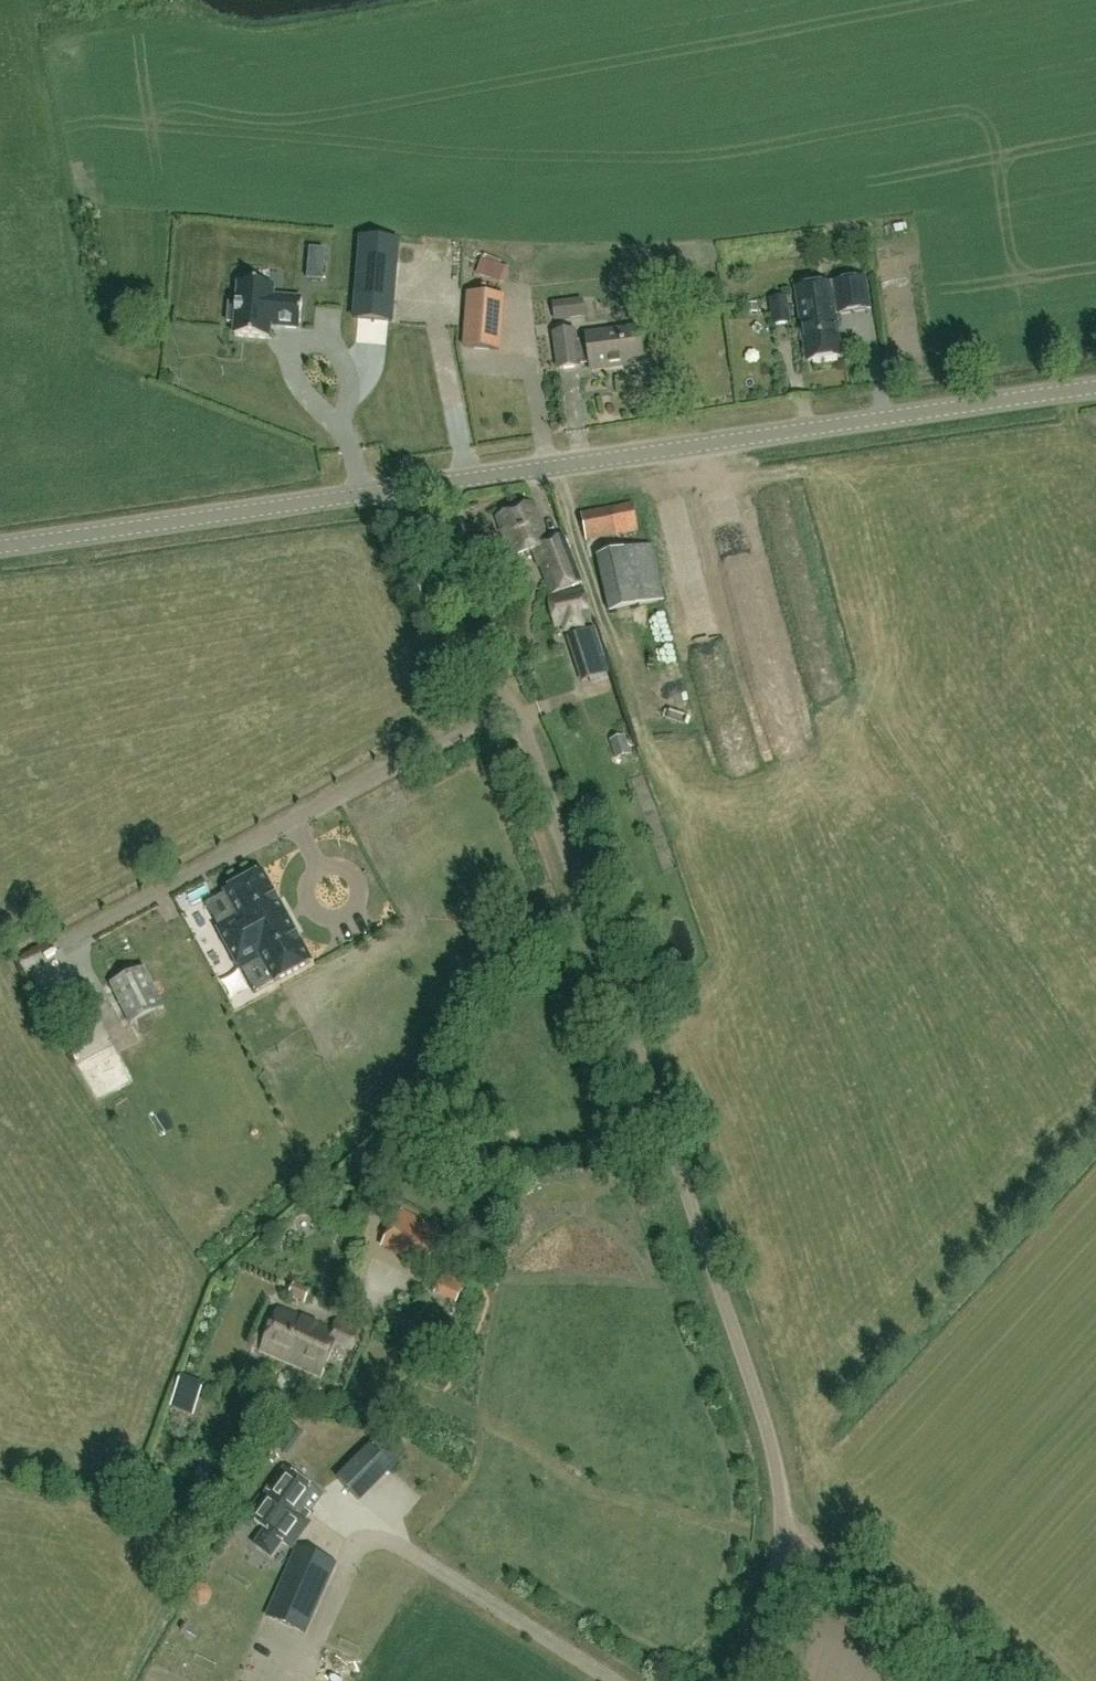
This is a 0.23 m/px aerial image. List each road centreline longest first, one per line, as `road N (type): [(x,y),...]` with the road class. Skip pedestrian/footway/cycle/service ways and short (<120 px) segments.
road 1 (track): [(786,1527),(768,1432),(529,740),(501,702)]
road 2 (tertiary): [(396,490),(1095,386)]
road 3 (tertiary): [(0,547),(396,490)]
road 4 (track): [(786,1527),(977,1680)]
road 5 (unclassified): [(501,702),(425,607),(396,490)]
road 6 (track): [(747,1680),(786,1527)]

